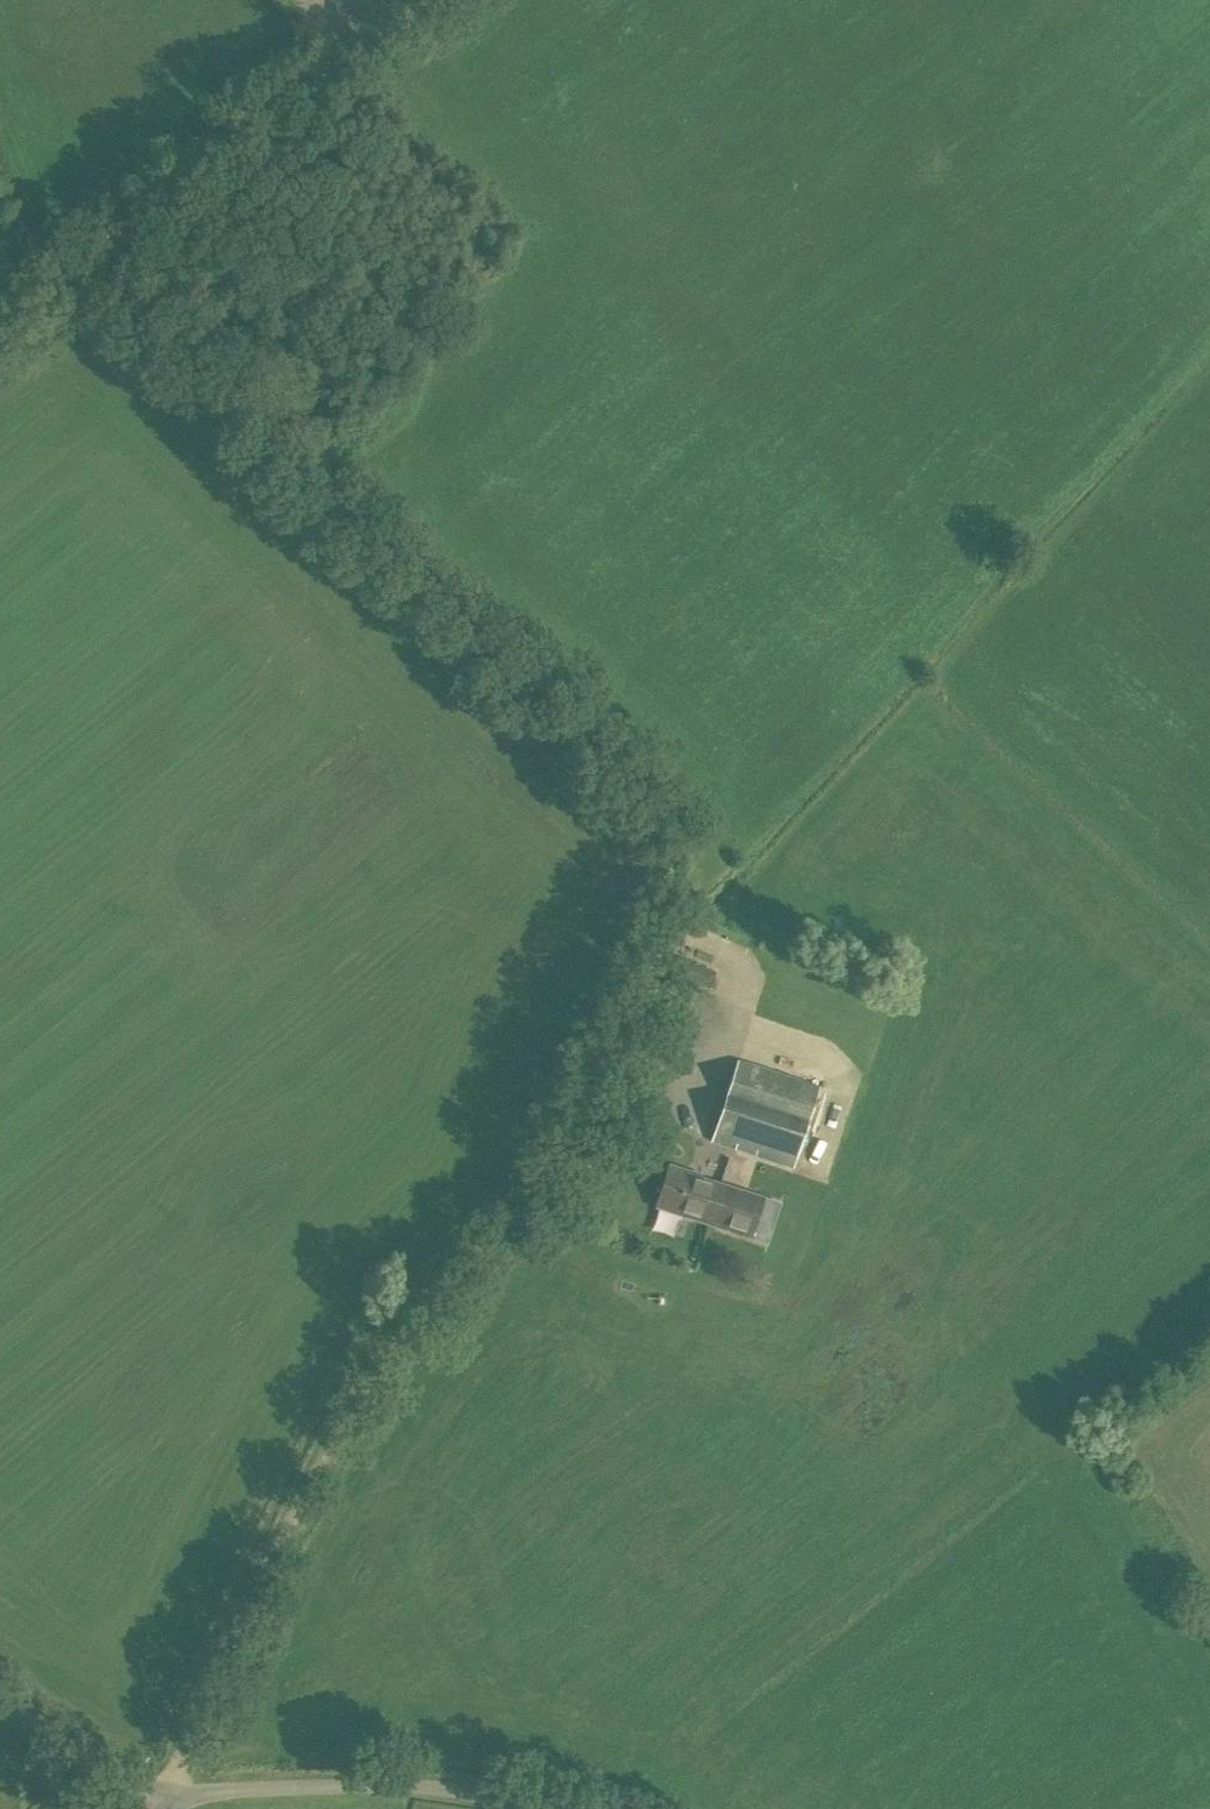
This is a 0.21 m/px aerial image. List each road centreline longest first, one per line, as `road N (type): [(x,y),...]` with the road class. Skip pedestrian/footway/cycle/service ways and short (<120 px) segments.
road 1 (unclassified): [(152,1801),(175,1769),(360,1382),(401,1328),(548,1184),(633,1010)]
road 2 (unclassified): [(0,326),(431,0)]
road 3 (unclassified): [(152,1801),(368,1786),(458,1792),(526,1808)]
road 4 (unclassified): [(152,1801),(0,1694)]

